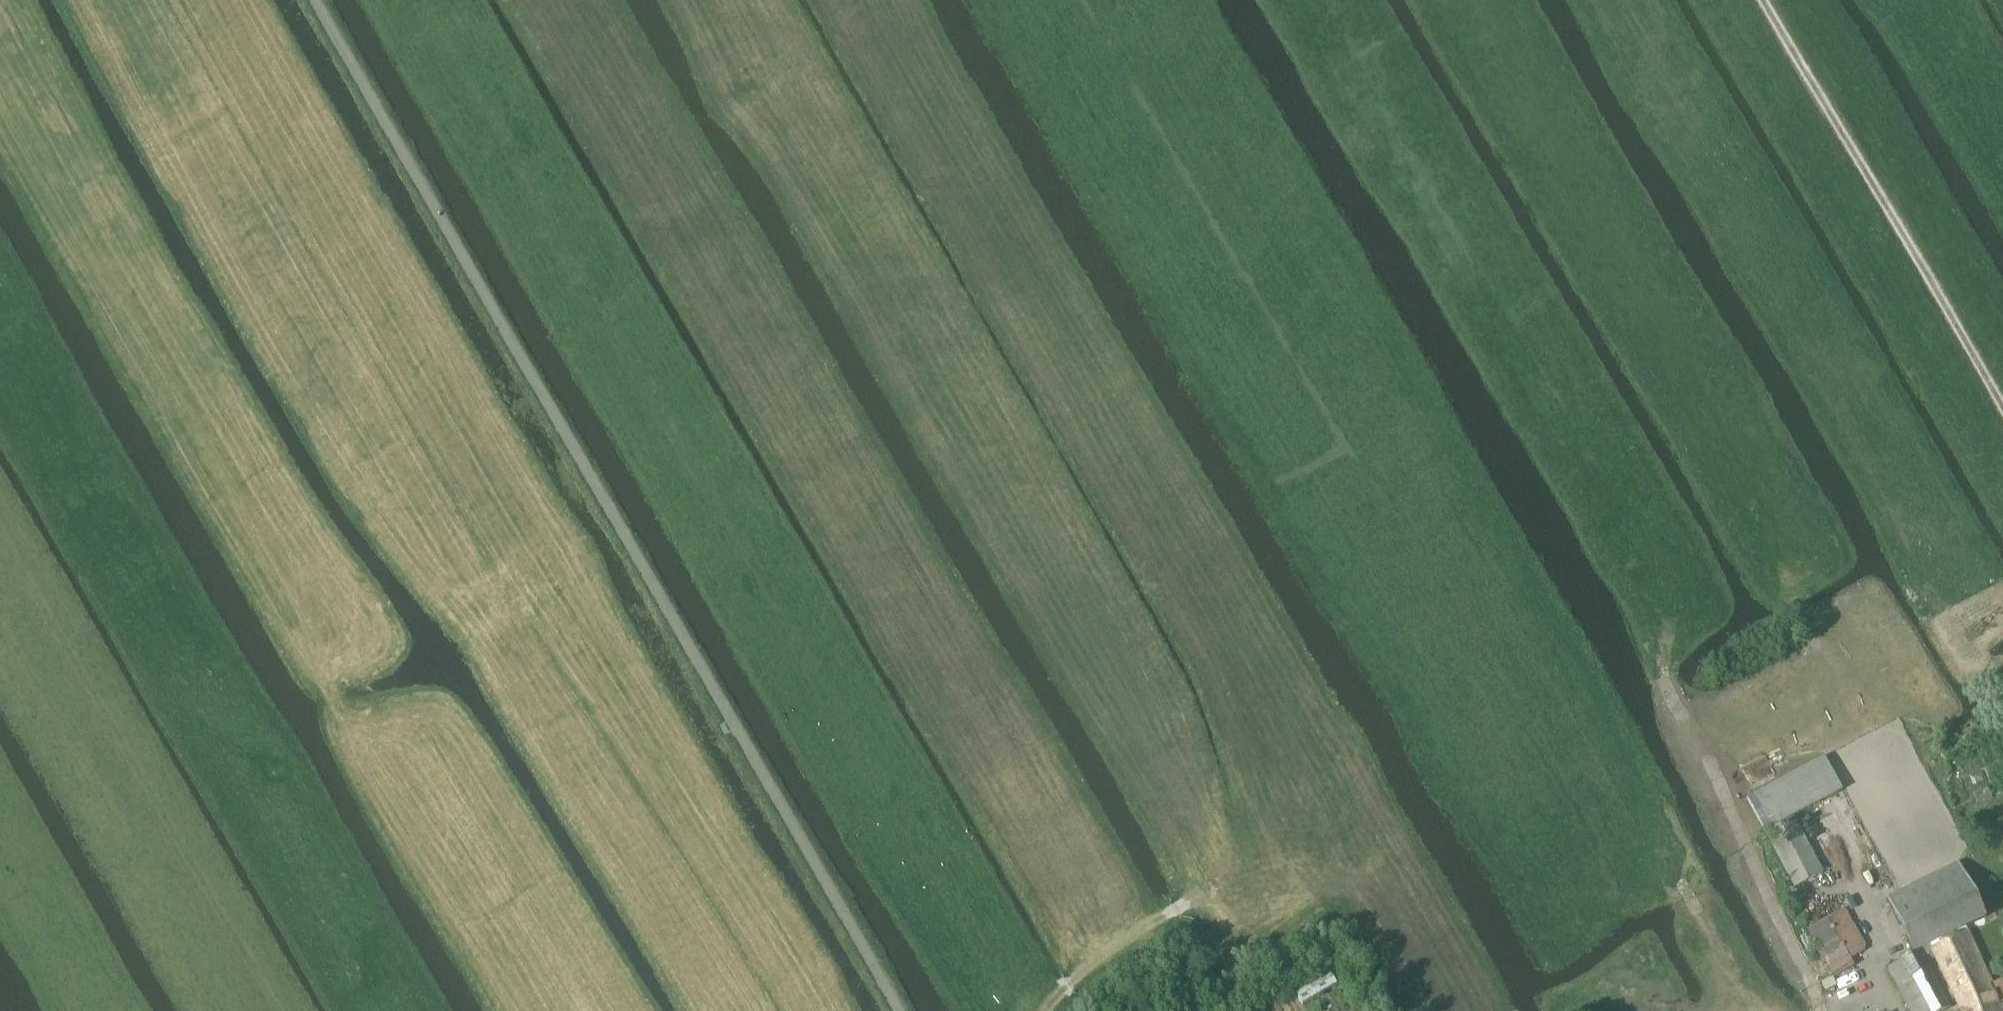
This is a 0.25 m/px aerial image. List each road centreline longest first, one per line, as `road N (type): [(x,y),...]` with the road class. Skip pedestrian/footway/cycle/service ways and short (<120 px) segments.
road 1 (track): [(1761,0),(2002,419)]
road 2 (track): [(1829,1010),(1774,913),(1709,761)]
road 3 (track): [(1049,1010),(1121,942),(1204,896)]

